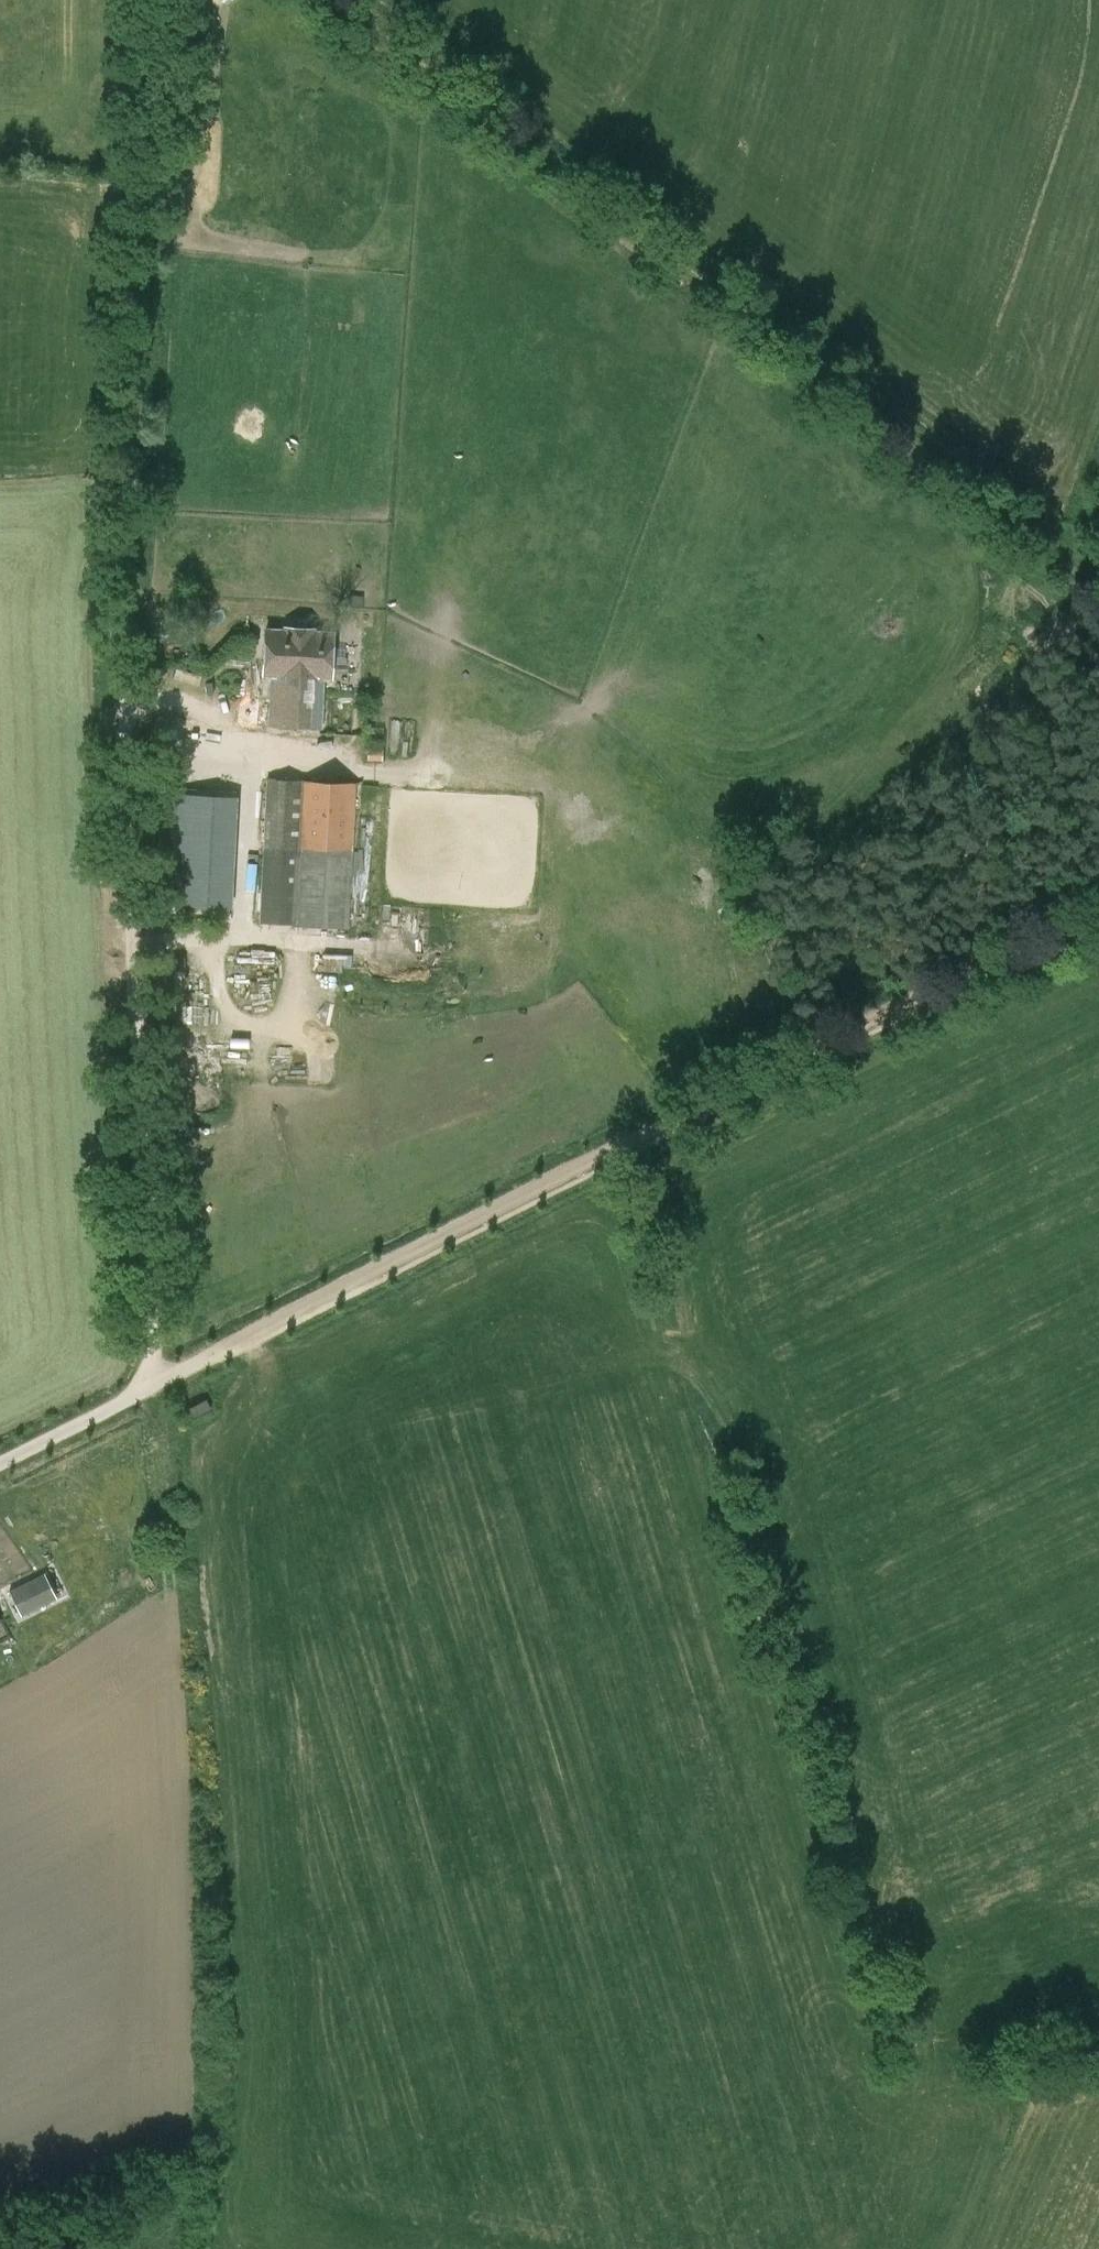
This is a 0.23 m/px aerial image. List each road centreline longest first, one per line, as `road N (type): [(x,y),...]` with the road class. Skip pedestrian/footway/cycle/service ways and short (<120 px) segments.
road 1 (track): [(182,1372),(1098,908)]
road 2 (track): [(122,727),(120,635),(164,0)]
road 3 (track): [(156,1385),(167,1589)]
road 4 (unclassified): [(0,1464),(182,1372)]

